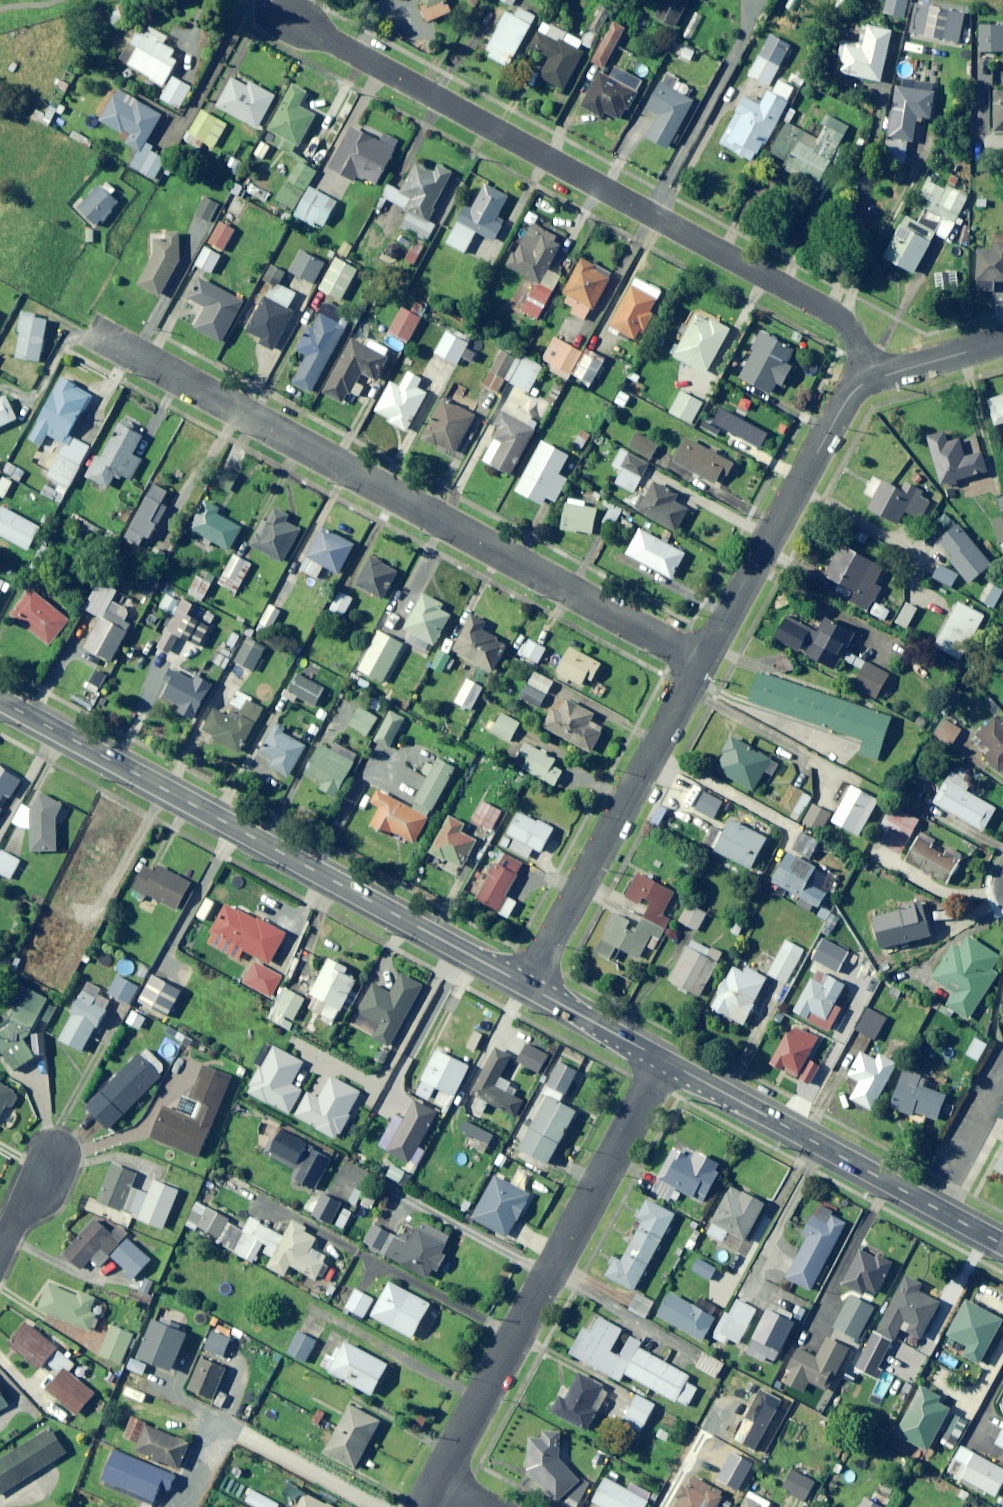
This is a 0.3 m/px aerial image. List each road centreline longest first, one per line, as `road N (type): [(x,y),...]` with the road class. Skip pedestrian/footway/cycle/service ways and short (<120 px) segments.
road 1 (residential): [(281,12),(844,322),(861,342),(872,378)]
road 2 (residential): [(96,335),(704,666)]
road 3 (tertiary): [(0,698),(527,984)]
road 4 (residential): [(440,1480),(669,1062)]
road 5 (tertiary): [(669,1062),(1002,1243)]
road 6 (residential): [(527,984),(704,666)]
road 7 (residential): [(704,666),(834,420),(872,378)]
road 8 (tertiary): [(527,984),(669,1062)]
road 9 (residential): [(872,378),(1002,341)]
road 10 (residential): [(59,1150),(0,1254)]

